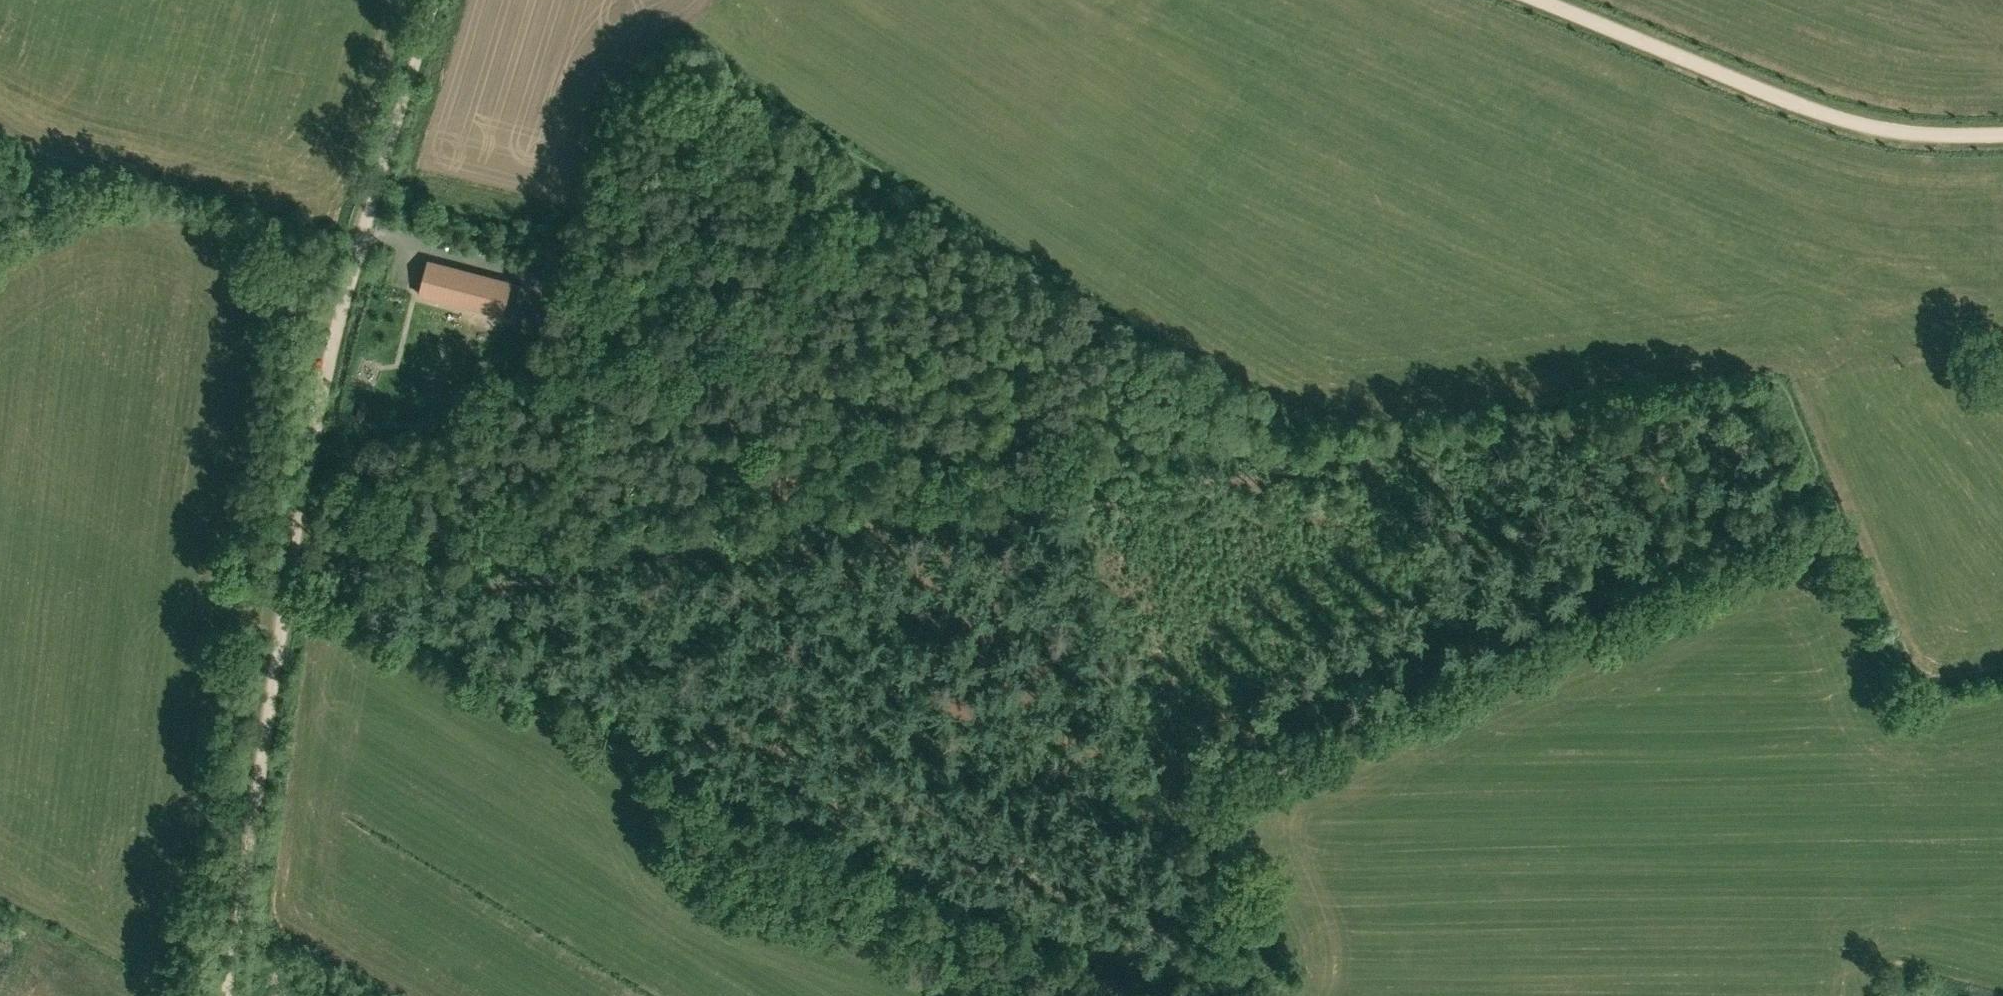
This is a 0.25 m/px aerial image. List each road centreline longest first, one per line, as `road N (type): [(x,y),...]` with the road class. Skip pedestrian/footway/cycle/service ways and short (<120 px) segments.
road 1 (track): [(376,191),(317,423),(225,995)]
road 2 (track): [(2002,136),(1883,134),(1542,0)]
road 3 (track): [(434,0),(376,191)]

